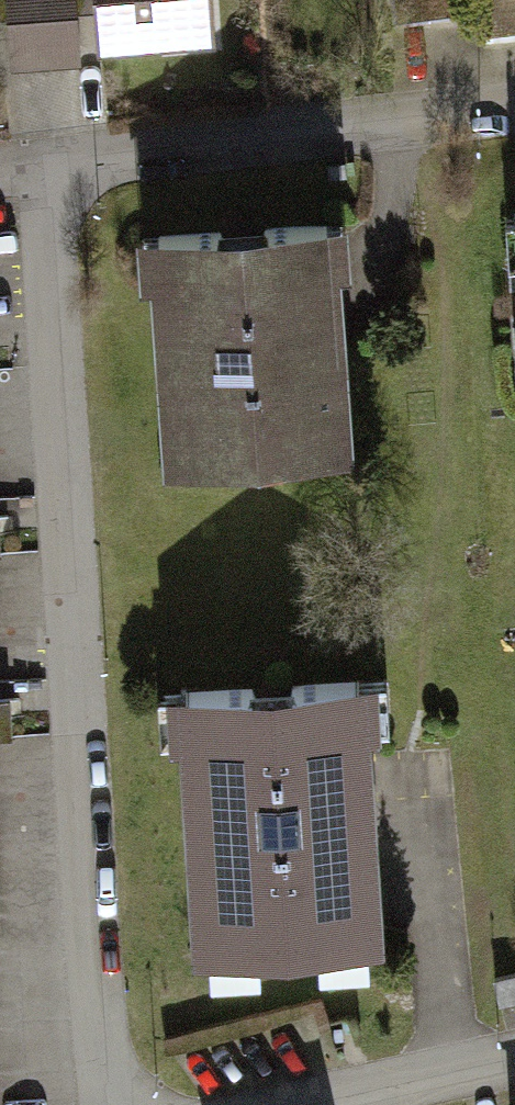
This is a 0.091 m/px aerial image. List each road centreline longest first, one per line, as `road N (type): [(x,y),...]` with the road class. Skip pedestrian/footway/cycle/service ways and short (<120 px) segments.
road 1 (residential): [(28,157),(108,1104)]
road 2 (residential): [(514,98),(28,157)]
road 3 (residential): [(514,1044),(232,1104)]

